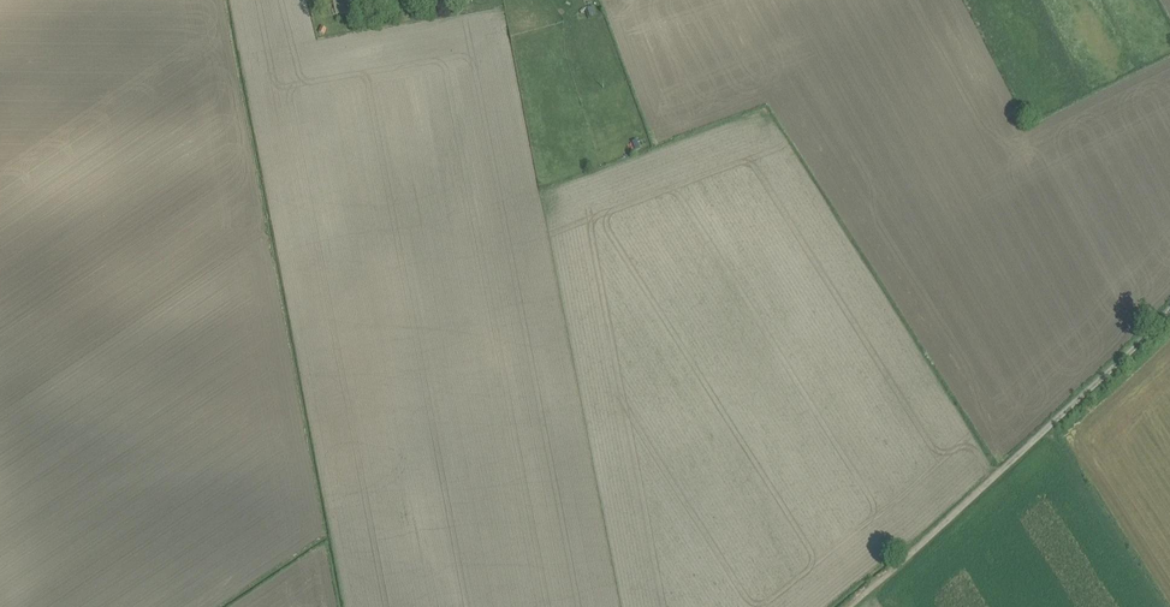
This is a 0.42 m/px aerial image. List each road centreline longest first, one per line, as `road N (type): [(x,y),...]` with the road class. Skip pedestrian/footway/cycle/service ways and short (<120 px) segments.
road 1 (track): [(849,606),(1169,310)]

